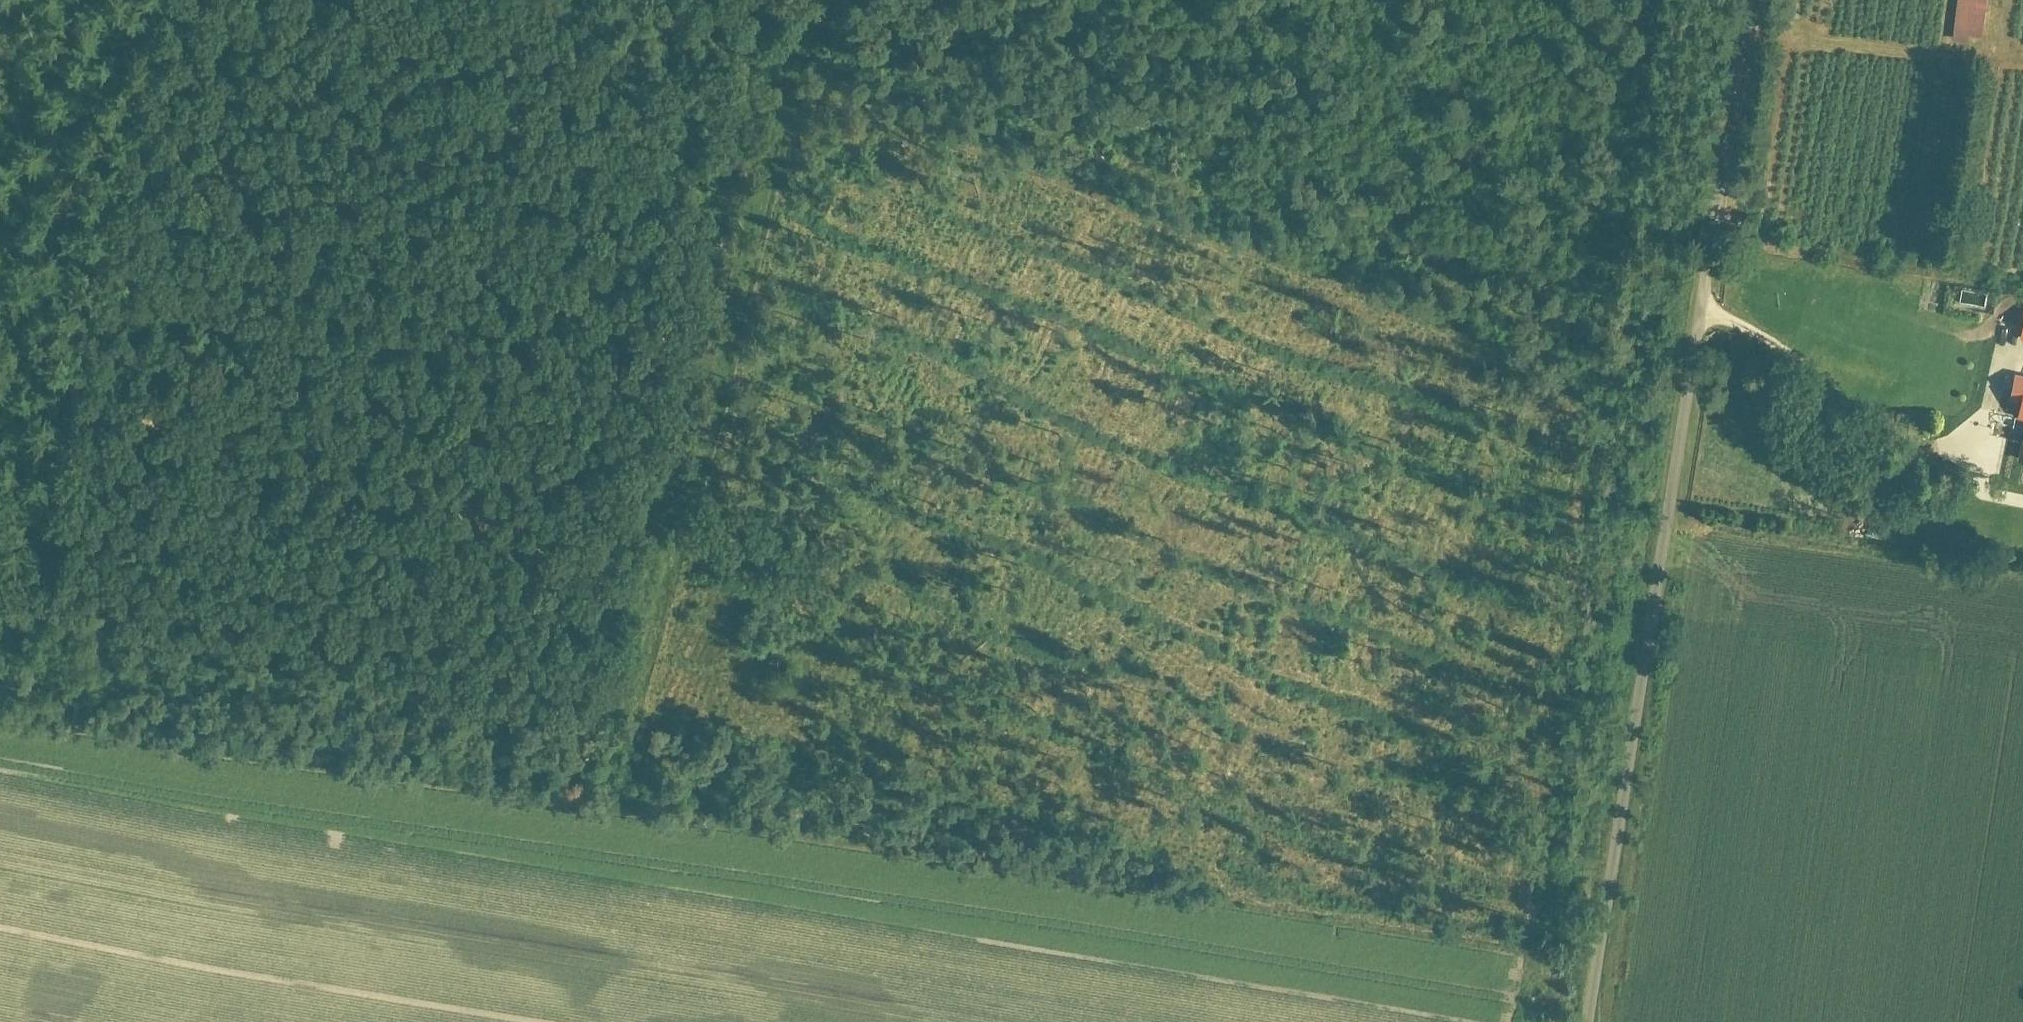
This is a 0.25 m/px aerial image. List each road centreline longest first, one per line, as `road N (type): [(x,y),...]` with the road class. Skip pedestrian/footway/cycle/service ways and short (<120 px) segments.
road 1 (residential): [(1751,0),(1595,1021)]

